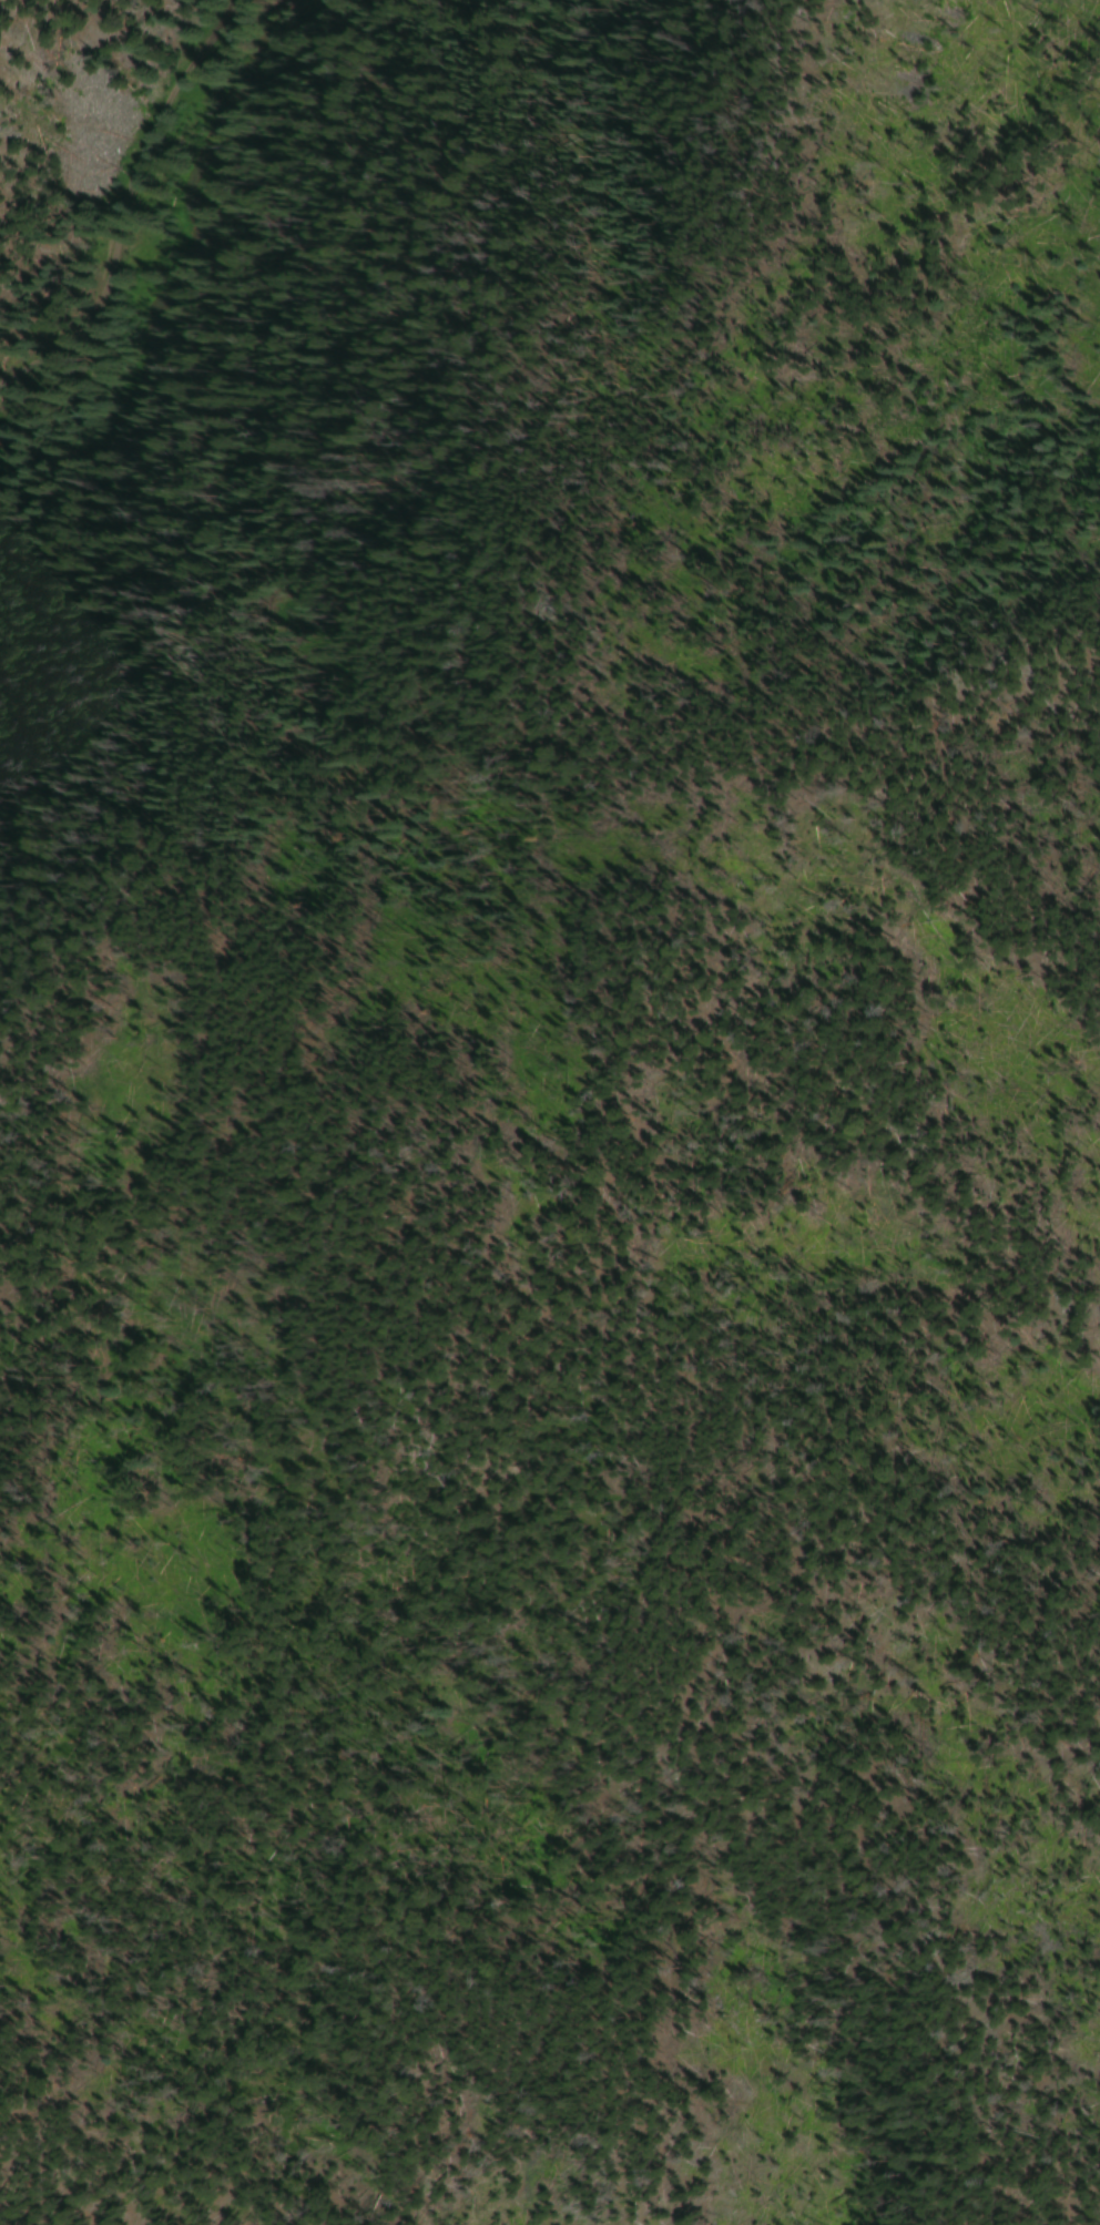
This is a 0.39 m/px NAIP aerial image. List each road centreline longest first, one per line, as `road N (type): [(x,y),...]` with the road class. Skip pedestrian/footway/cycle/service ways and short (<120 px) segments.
road 1 (track): [(226,0),(133,154),(83,316),(0,382)]

